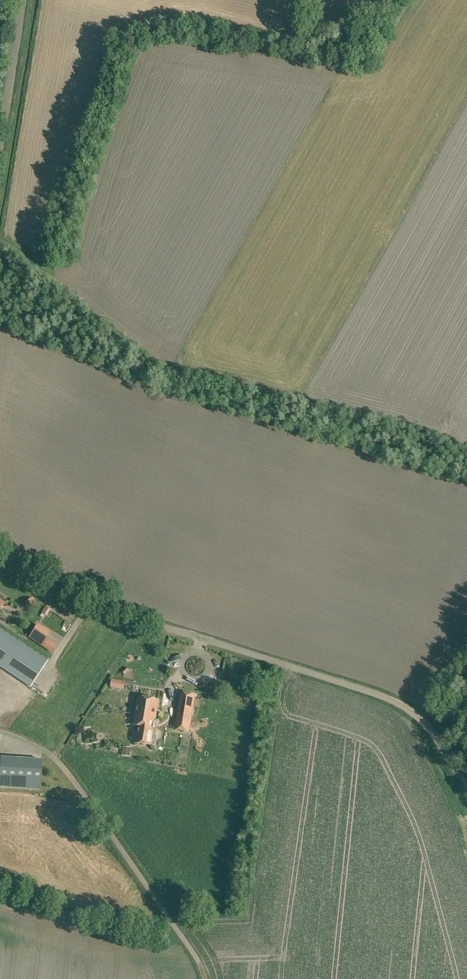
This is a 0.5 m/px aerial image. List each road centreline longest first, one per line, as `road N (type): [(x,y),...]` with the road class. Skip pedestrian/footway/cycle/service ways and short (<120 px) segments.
road 1 (unclassified): [(466,785),(403,704),(125,611),(0,546)]
road 2 (track): [(0,732),(36,745),(64,768),(206,978)]
road 3 (unclassified): [(0,142),(23,0)]

